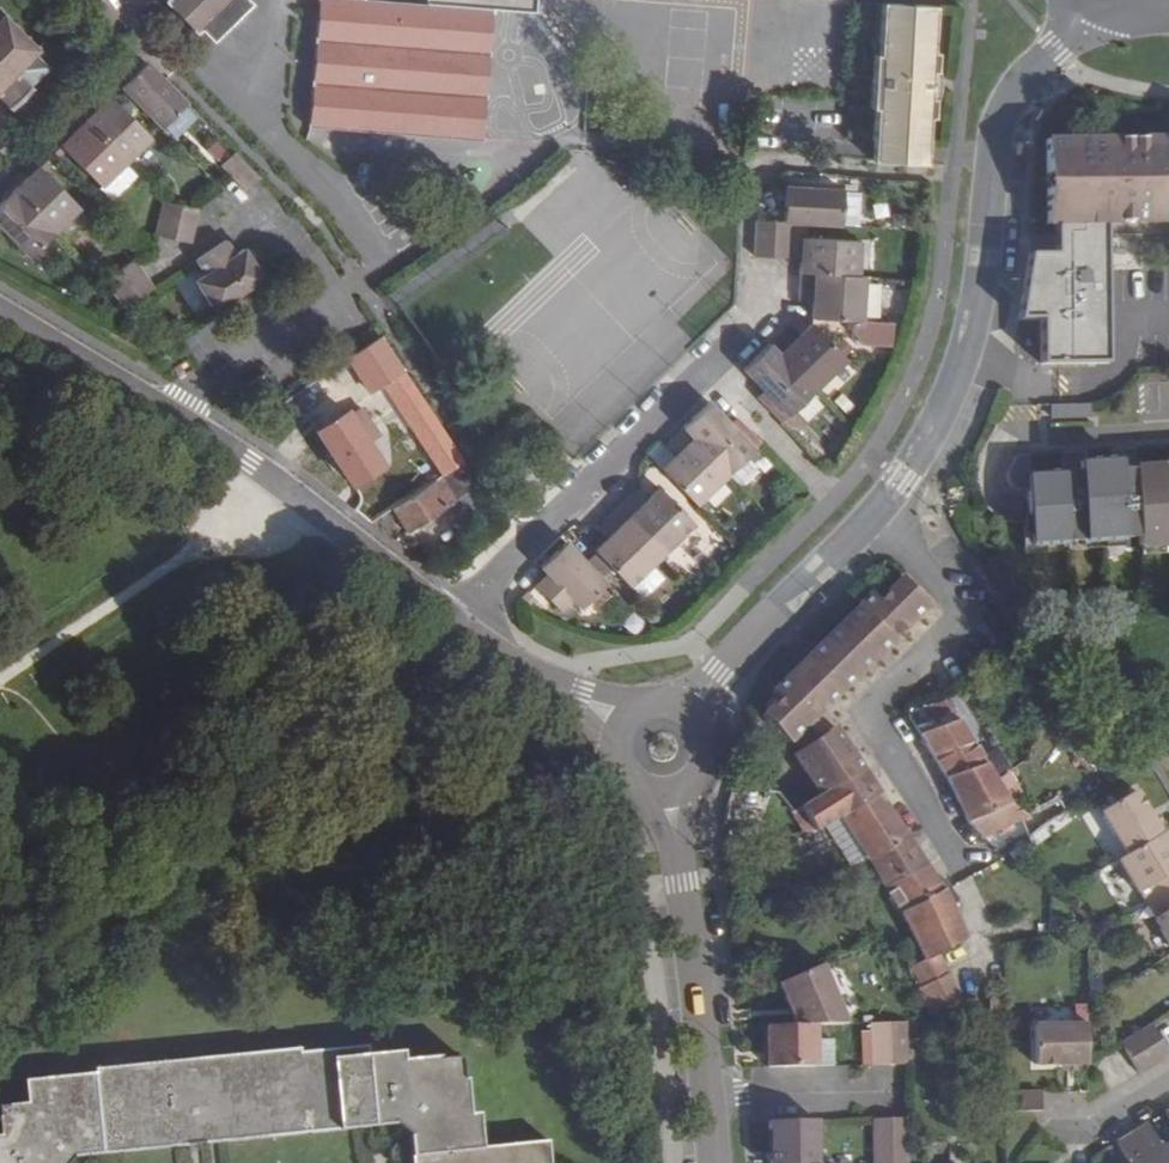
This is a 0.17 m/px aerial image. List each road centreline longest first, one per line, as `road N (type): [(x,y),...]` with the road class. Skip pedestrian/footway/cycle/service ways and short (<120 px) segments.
road 1 (tertiary): [(873,515),(931,428),(963,351),(1002,108),(1100,0)]
road 2 (residential): [(460,623),(251,463),(0,309)]
road 3 (residential): [(873,515),(974,619),(866,702),(957,852)]
road 4 (residential): [(774,302),(460,623)]
road 5 (tertiary): [(714,1162),(671,793)]
road 6 (track): [(0,679),(193,551),(251,463)]
road 7 (tertiary): [(691,704),(873,515)]
road 8 (residential): [(628,715),(527,673),(460,623)]
road 9 (residential): [(1168,1079),(1097,1122),(1060,1123)]

